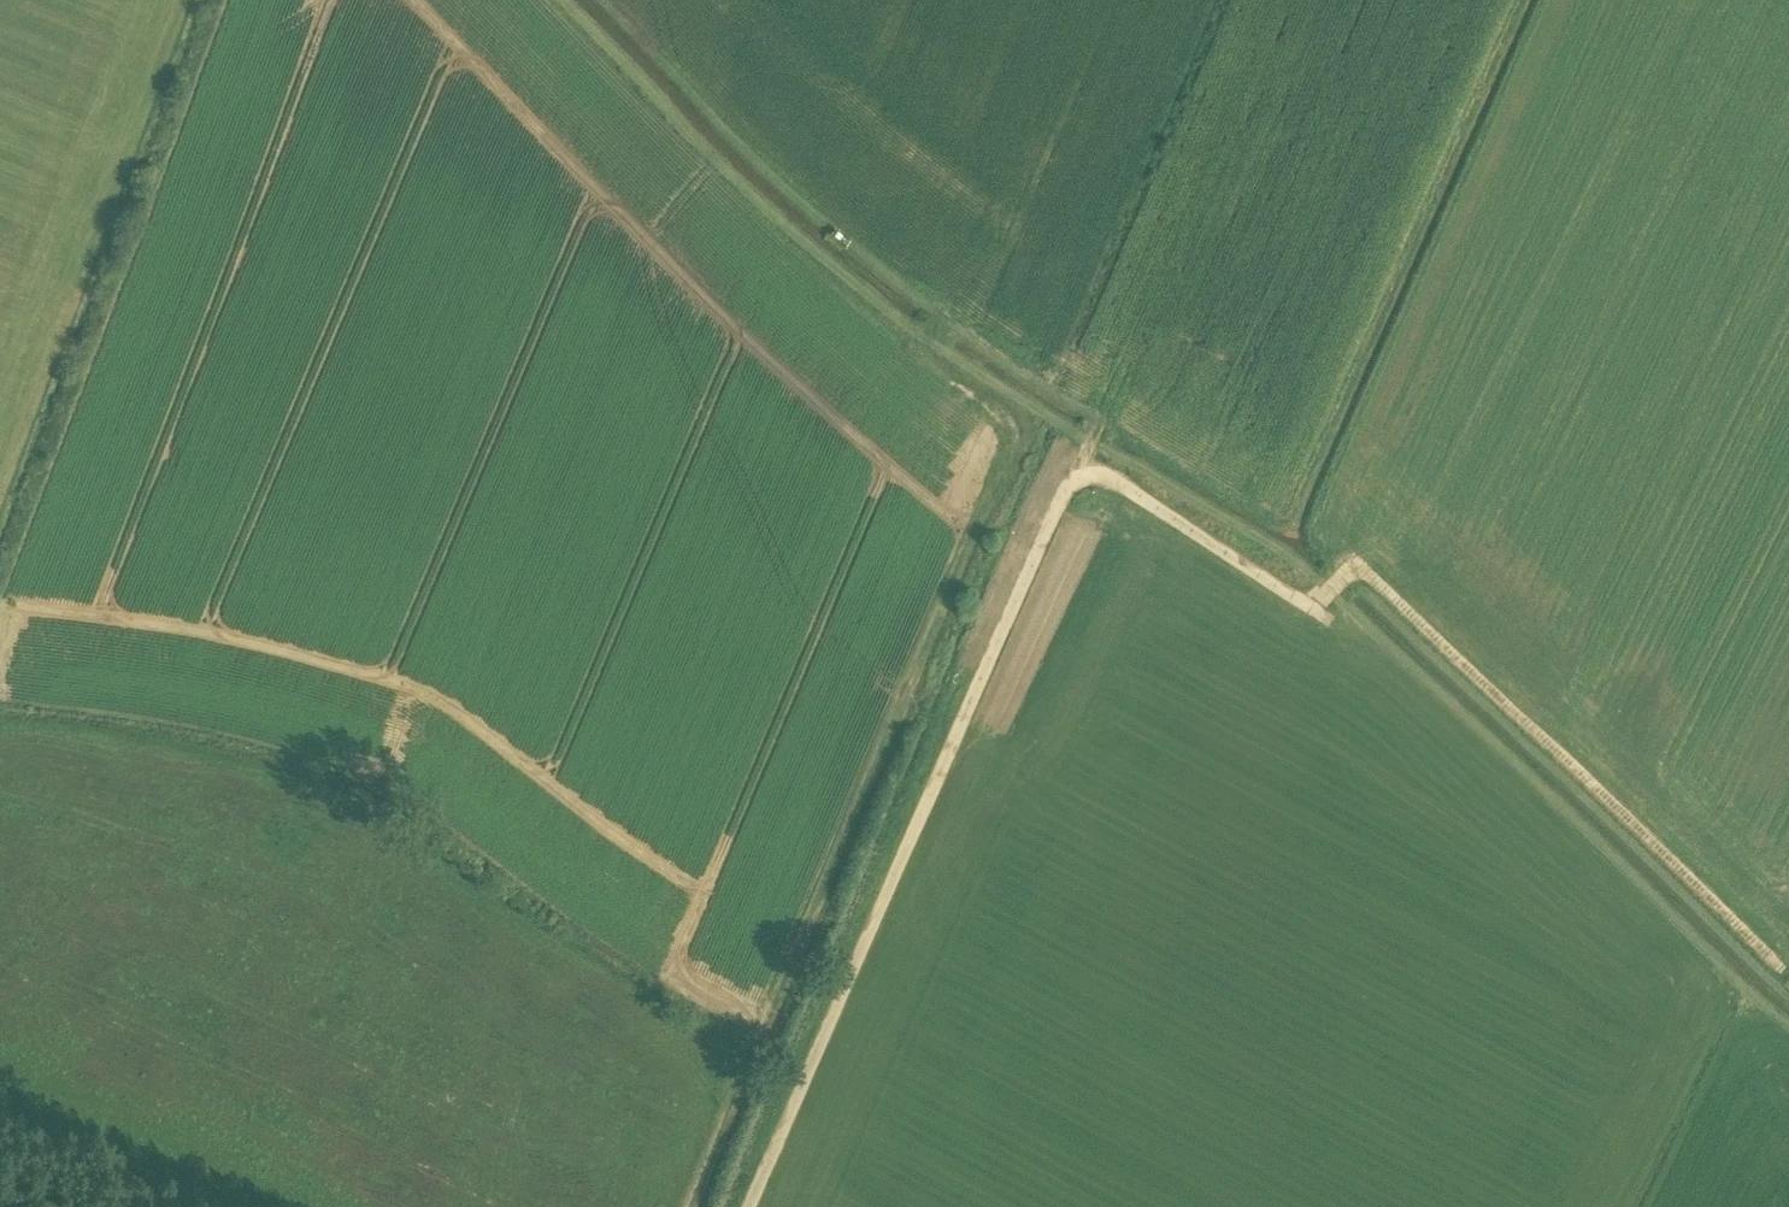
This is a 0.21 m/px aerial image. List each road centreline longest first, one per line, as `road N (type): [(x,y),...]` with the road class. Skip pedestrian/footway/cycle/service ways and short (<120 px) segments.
road 1 (unclassified): [(746,1206),(1046,532),(1078,499),(1121,499),(1295,598),(1331,598)]

